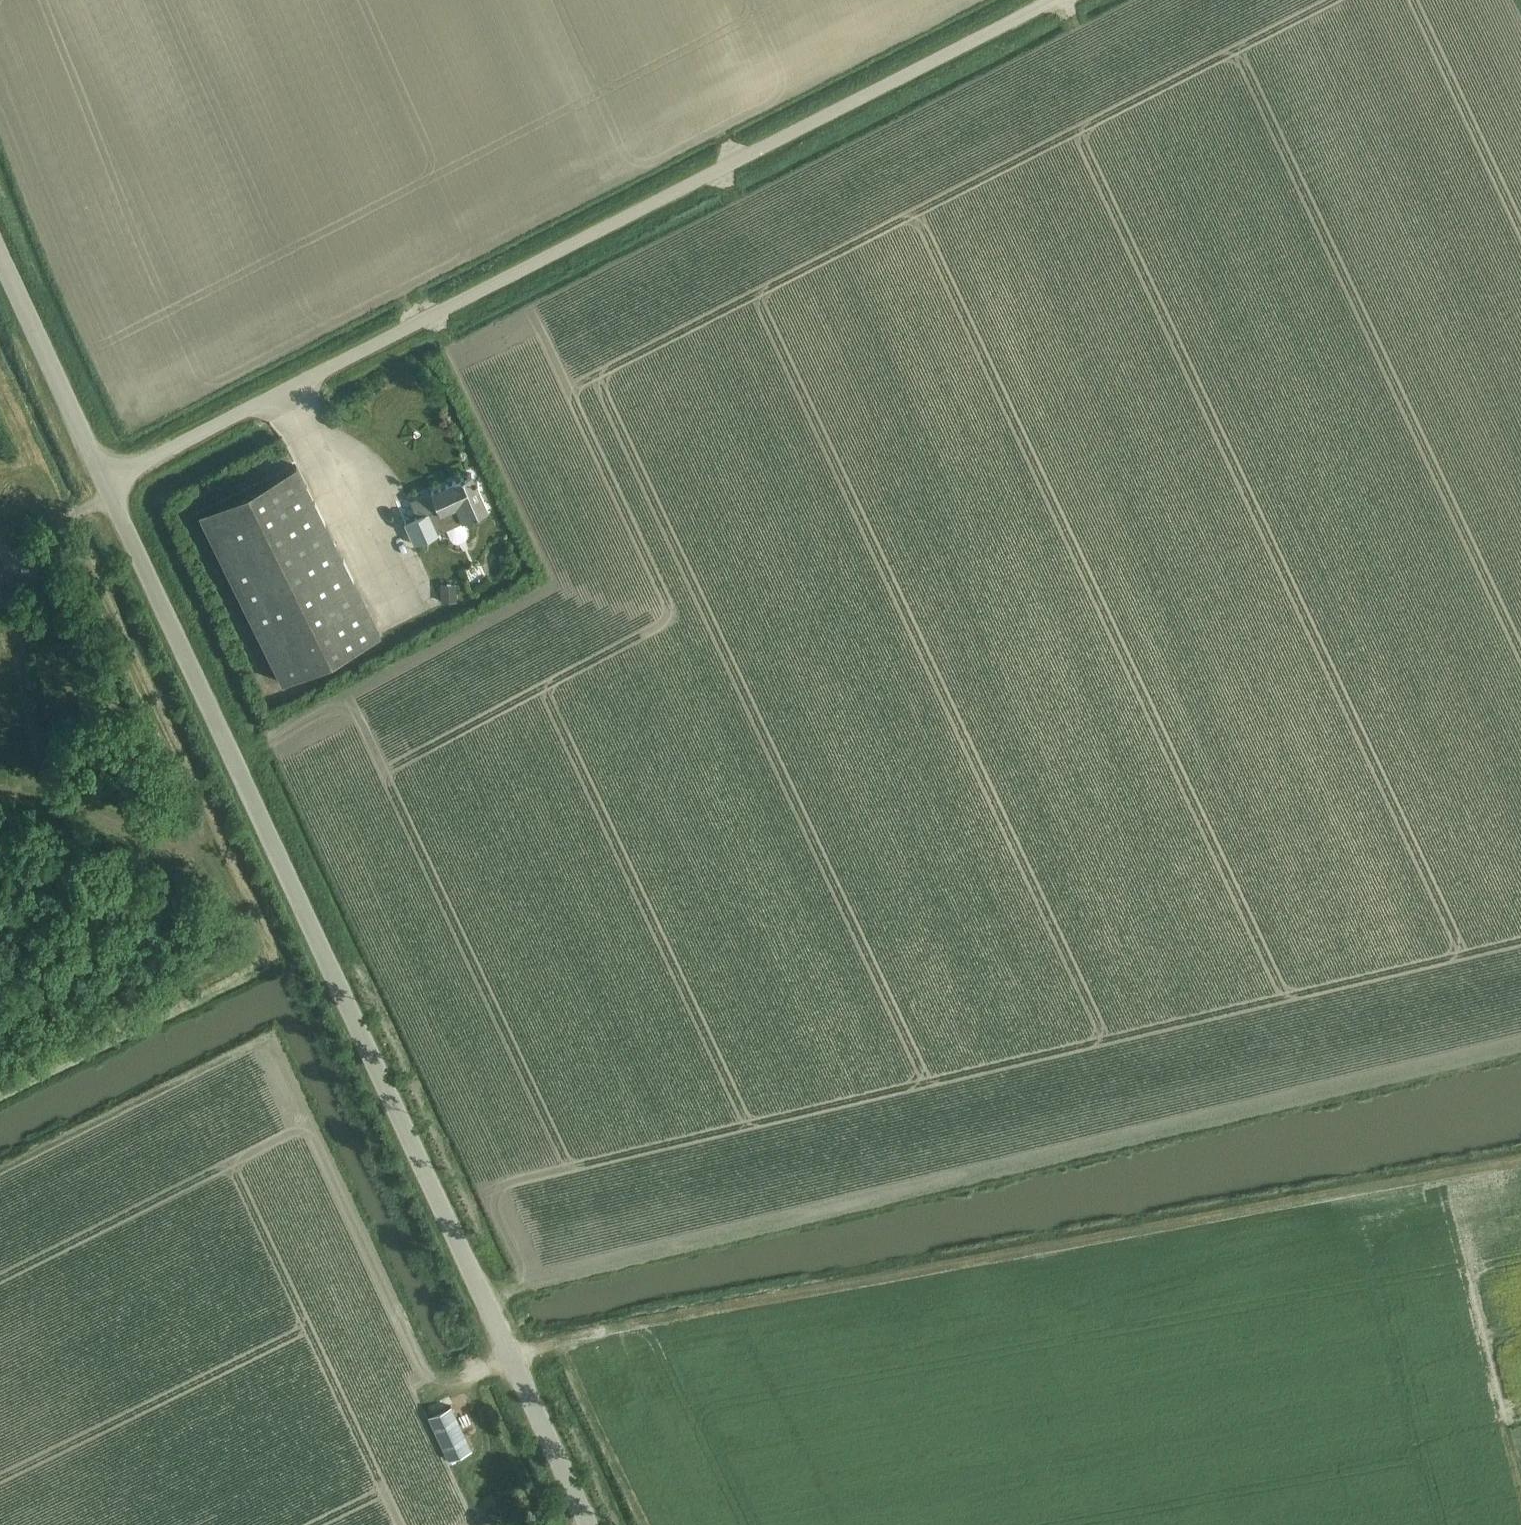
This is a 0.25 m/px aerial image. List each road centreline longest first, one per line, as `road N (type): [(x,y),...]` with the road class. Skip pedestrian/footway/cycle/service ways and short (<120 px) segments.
road 1 (tertiary): [(586,1524),(122,472)]
road 2 (unclassified): [(122,472),(1053,0)]
road 3 (tertiary): [(122,472),(0,234)]

